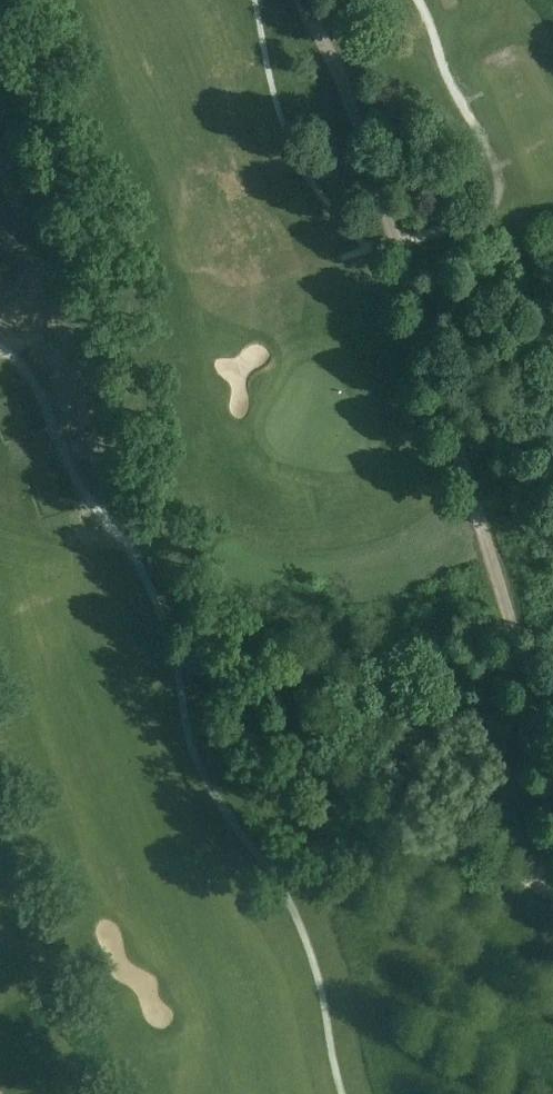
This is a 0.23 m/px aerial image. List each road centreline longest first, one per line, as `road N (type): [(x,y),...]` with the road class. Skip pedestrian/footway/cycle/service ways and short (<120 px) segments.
road 1 (track): [(353,974),(552,880)]

